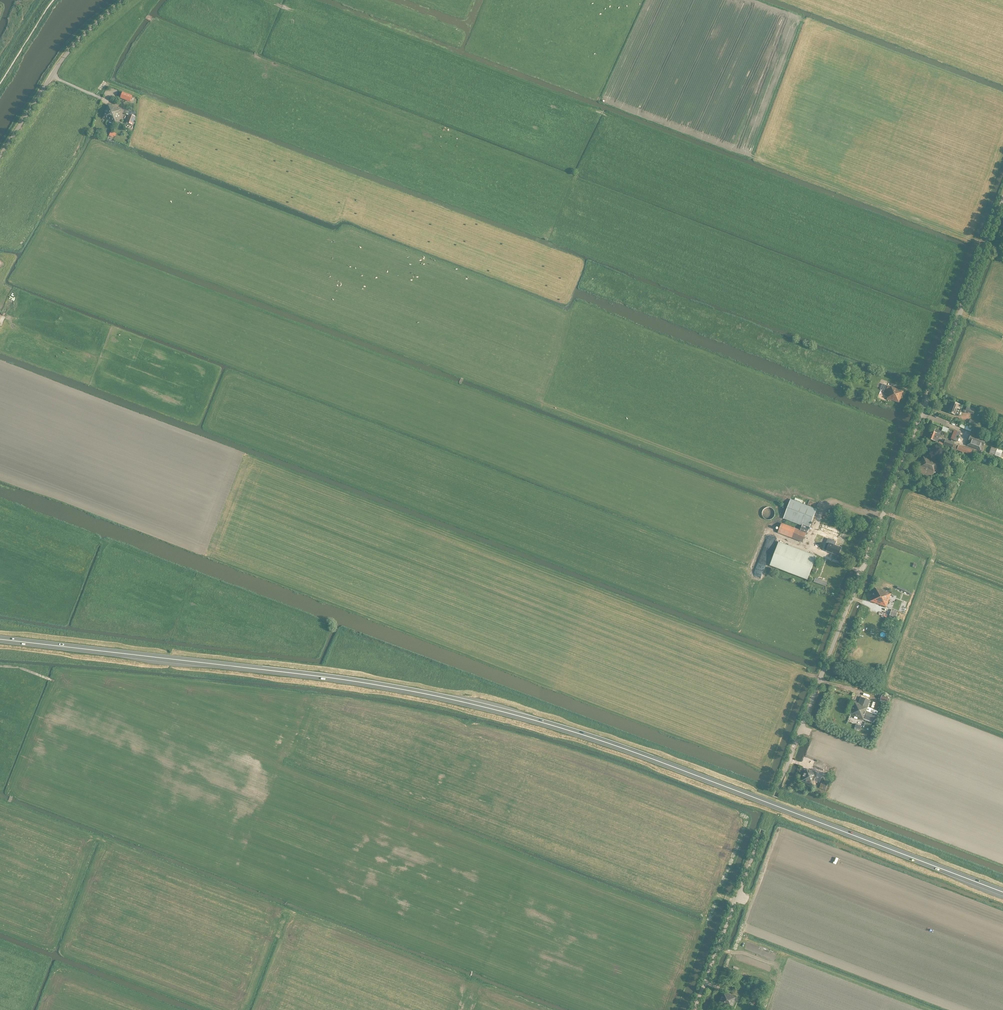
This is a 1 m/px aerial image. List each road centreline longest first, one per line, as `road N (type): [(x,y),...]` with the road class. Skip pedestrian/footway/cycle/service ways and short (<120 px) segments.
road 1 (trunk): [(1002,892),(614,745),(493,709),(324,677),(0,639)]
road 2 (unclassified): [(695,1009),(1002,198)]
road 3 (unclassified): [(0,154),(75,42),(123,0)]

